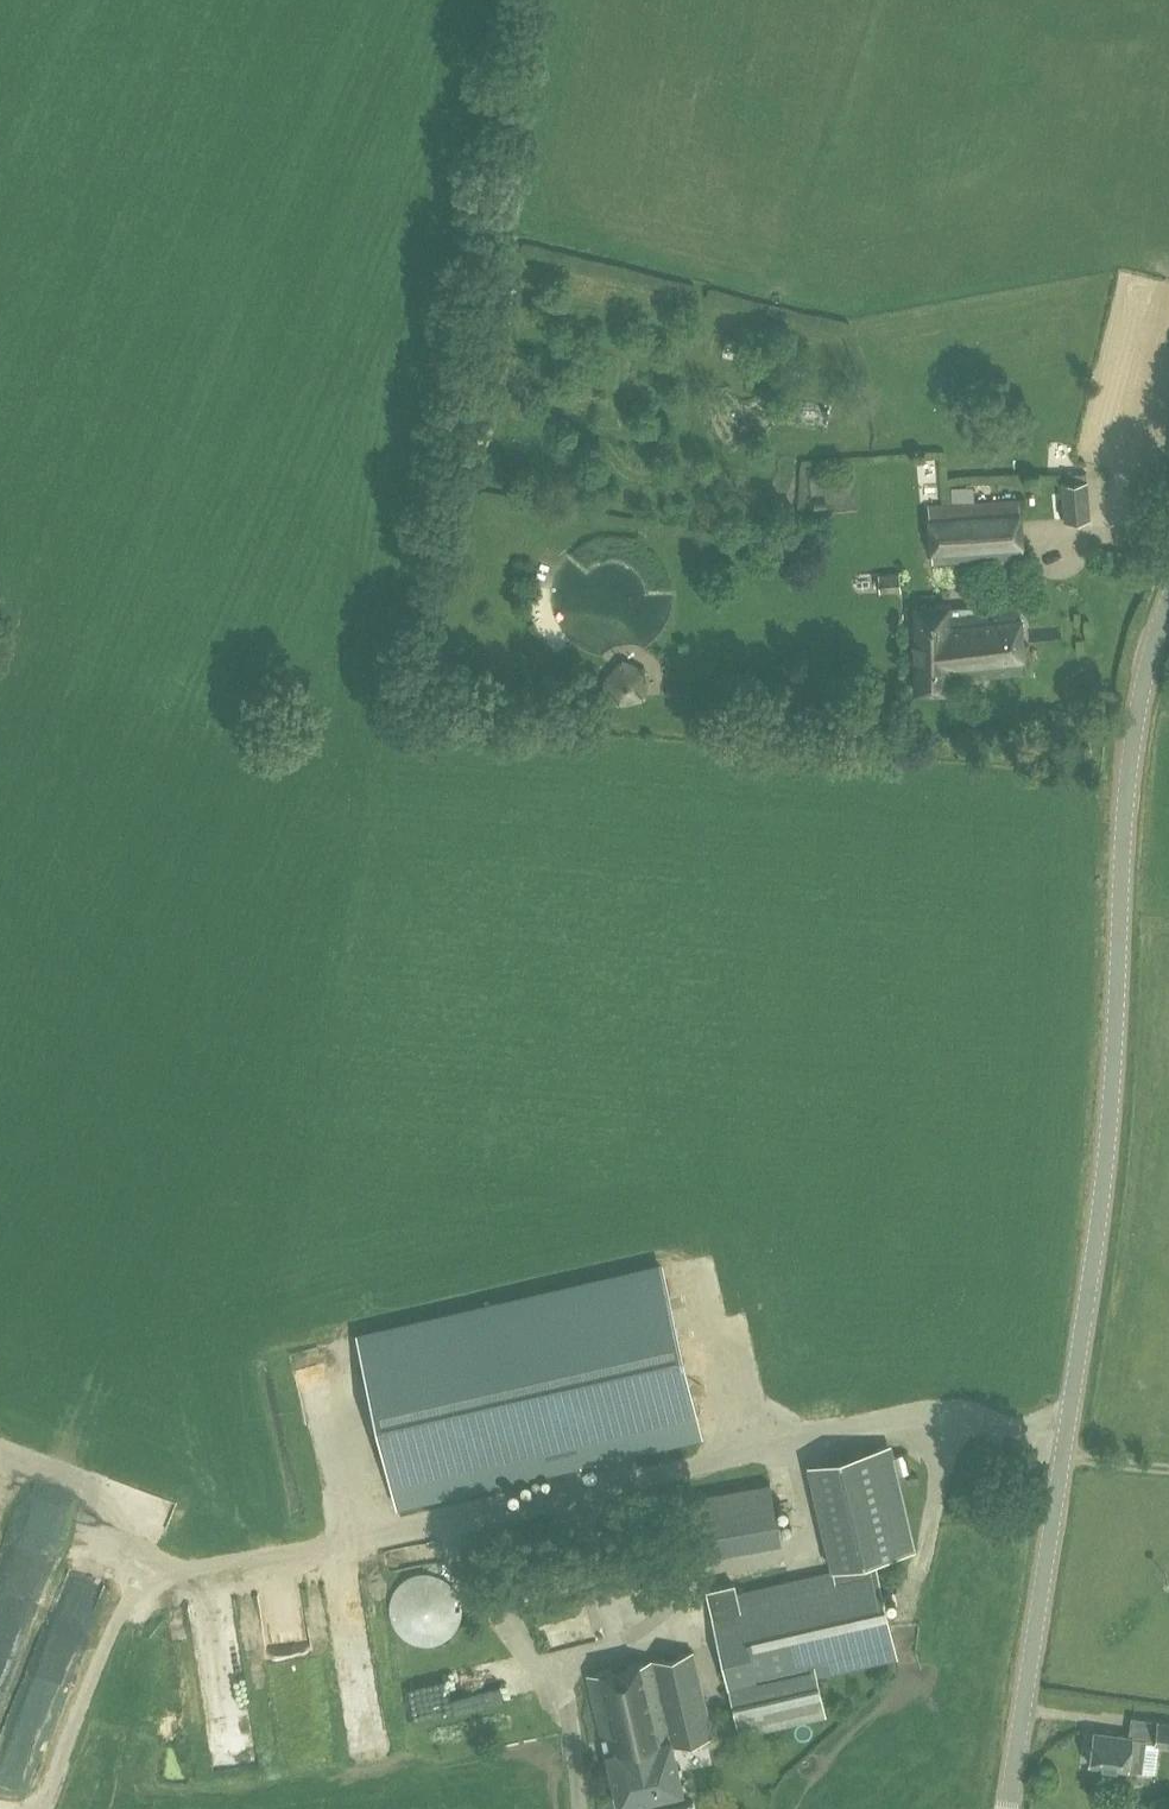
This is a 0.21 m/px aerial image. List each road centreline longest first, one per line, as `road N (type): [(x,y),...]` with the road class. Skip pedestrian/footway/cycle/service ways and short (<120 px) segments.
road 1 (tertiary): [(1012,1808),(1101,1161),(1126,791),(1141,689),(1168,598)]

